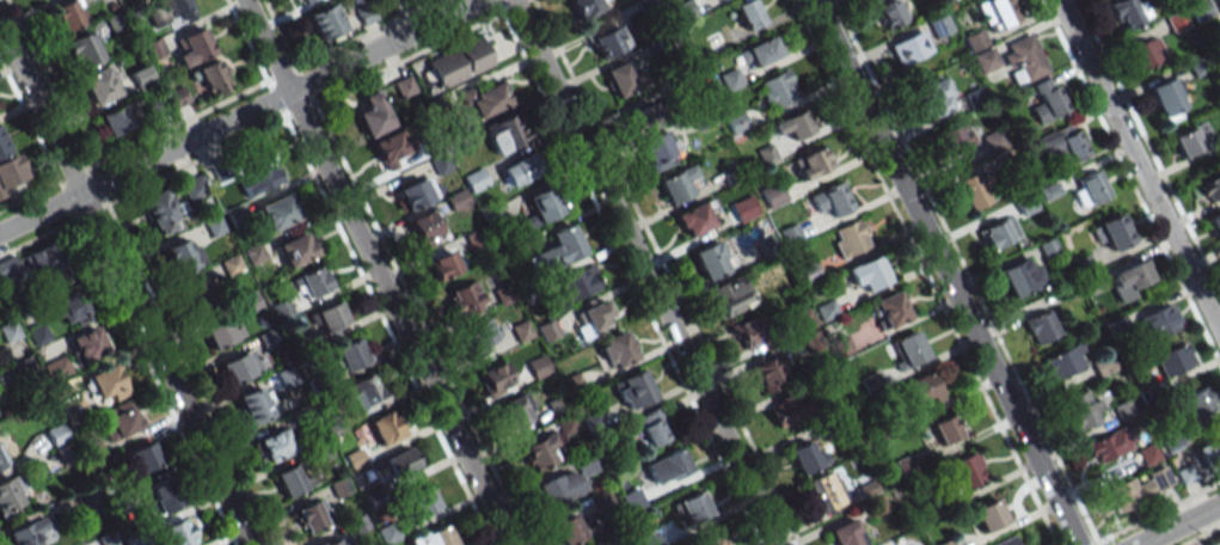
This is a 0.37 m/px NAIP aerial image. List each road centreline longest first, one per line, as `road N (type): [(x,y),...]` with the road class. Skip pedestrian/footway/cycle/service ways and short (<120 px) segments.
road 1 (residential): [(778,544),(513,0)]
road 2 (tertiary): [(1076,544),(812,0)]
road 3 (residential): [(507,544),(243,0)]
road 4 (residential): [(251,544),(0,28)]
road 5 (tertiary): [(0,232),(480,0)]
road 6 (residential): [(1219,329),(1060,0)]

